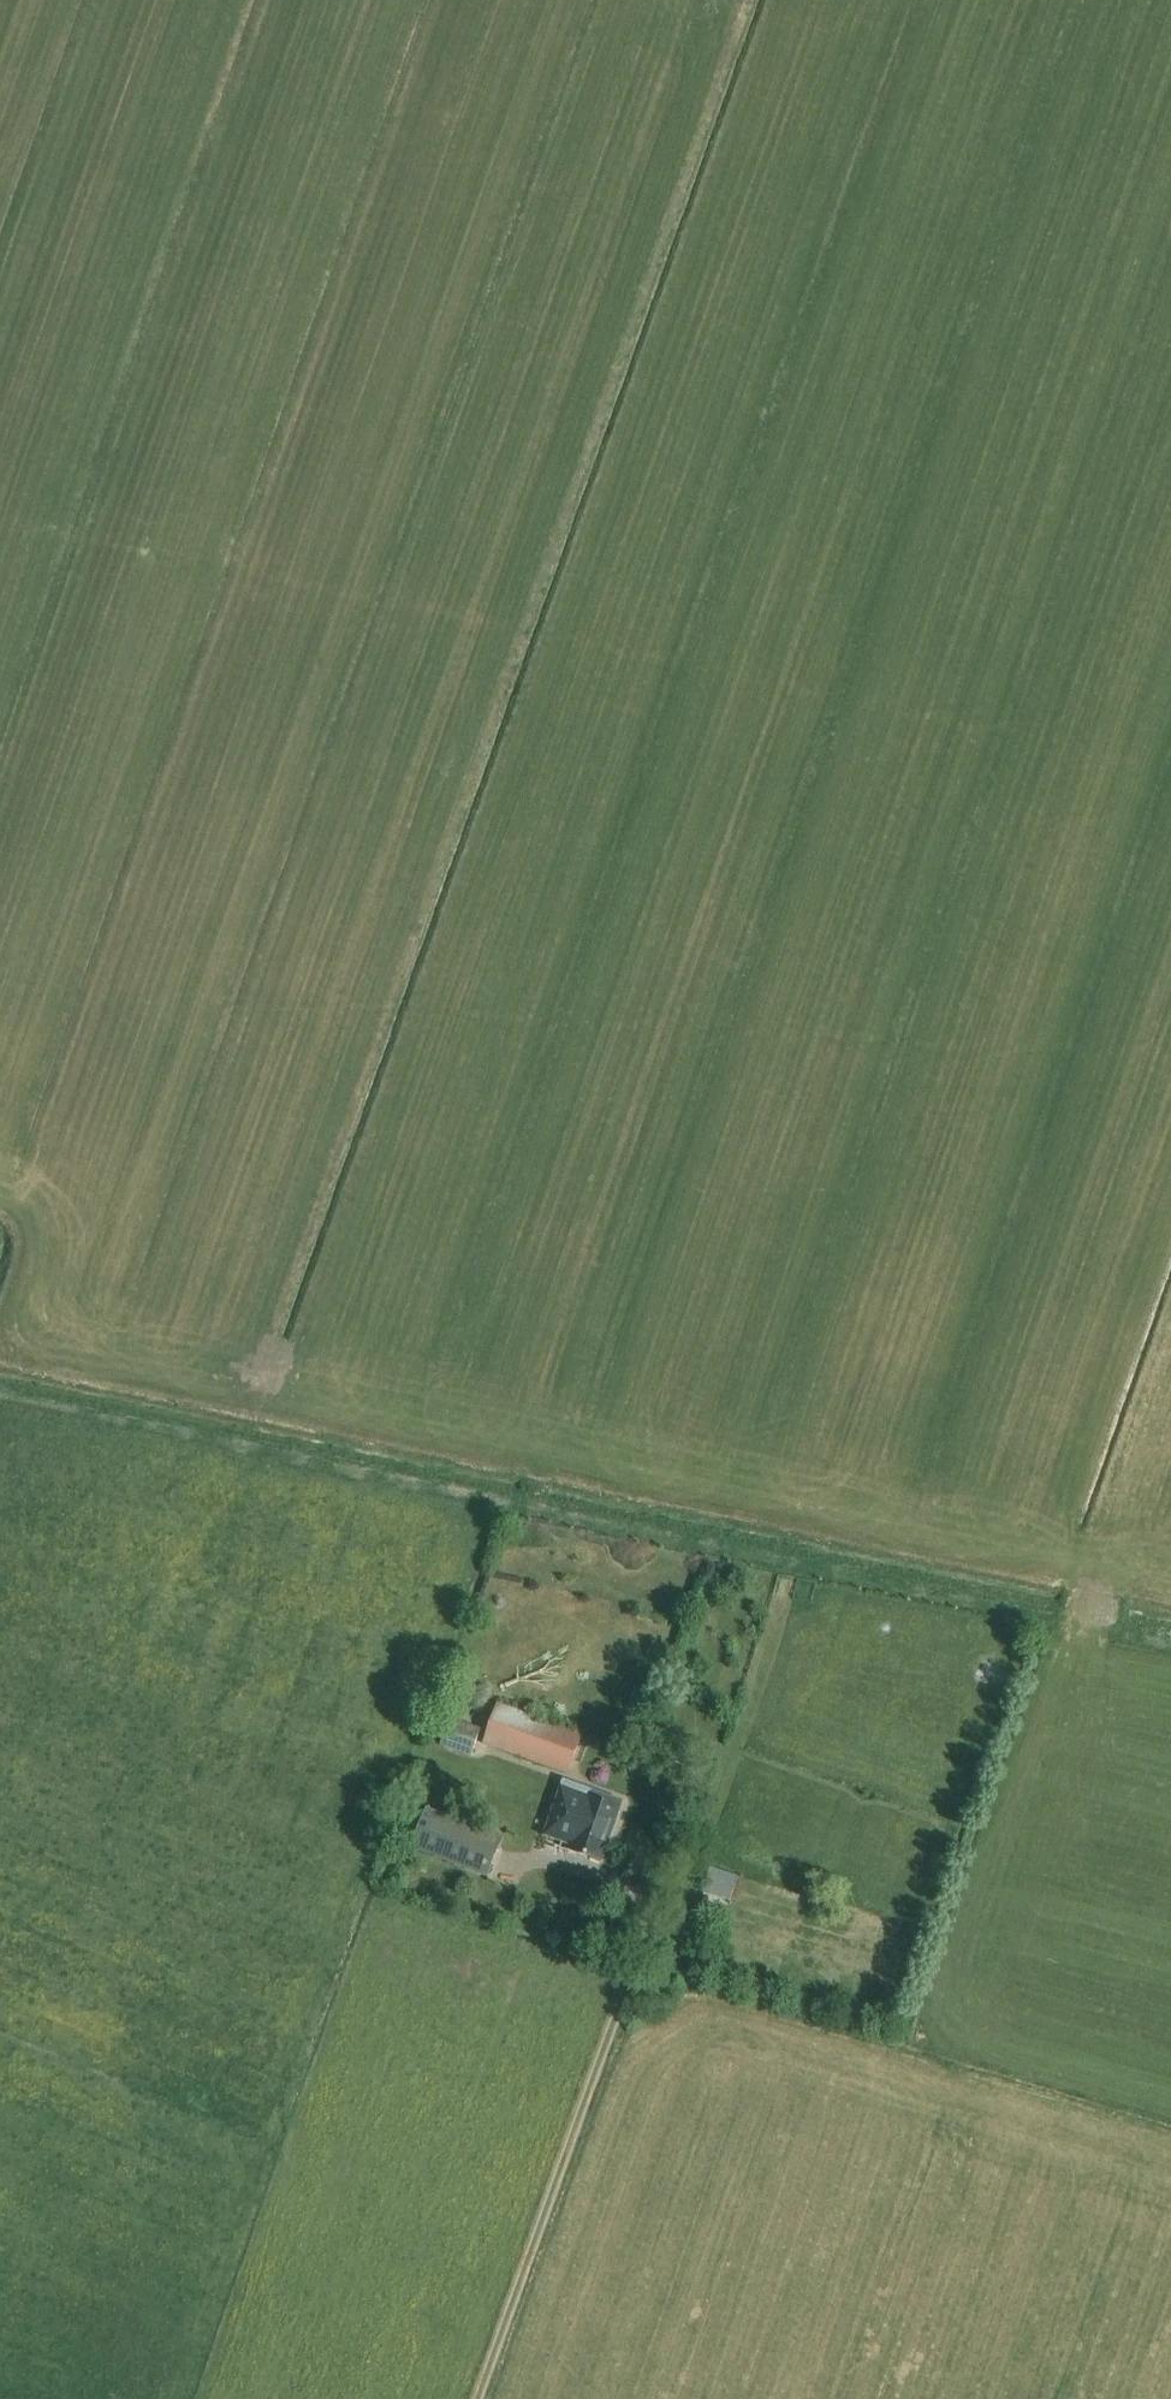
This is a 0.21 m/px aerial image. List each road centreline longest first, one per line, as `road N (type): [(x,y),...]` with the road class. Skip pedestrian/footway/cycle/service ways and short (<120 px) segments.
road 1 (track): [(479,2398),(635,1967),(637,1929),(625,1894)]

